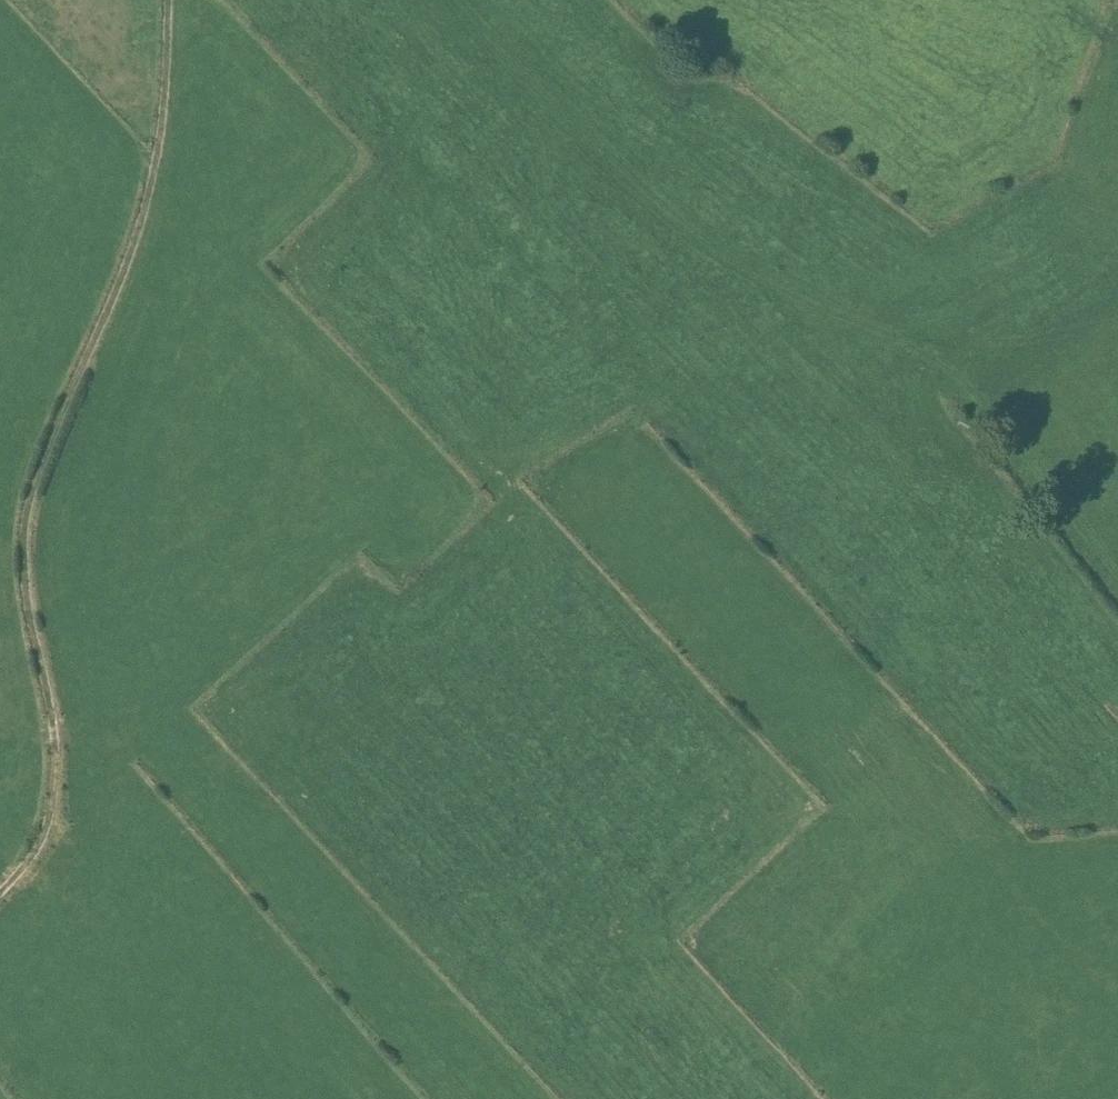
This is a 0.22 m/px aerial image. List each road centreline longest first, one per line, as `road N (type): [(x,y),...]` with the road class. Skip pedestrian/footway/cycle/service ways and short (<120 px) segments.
road 1 (track): [(166,0),(164,106),(144,212),(27,500),(25,597),(54,720),(55,764),(34,860),(0,895)]

